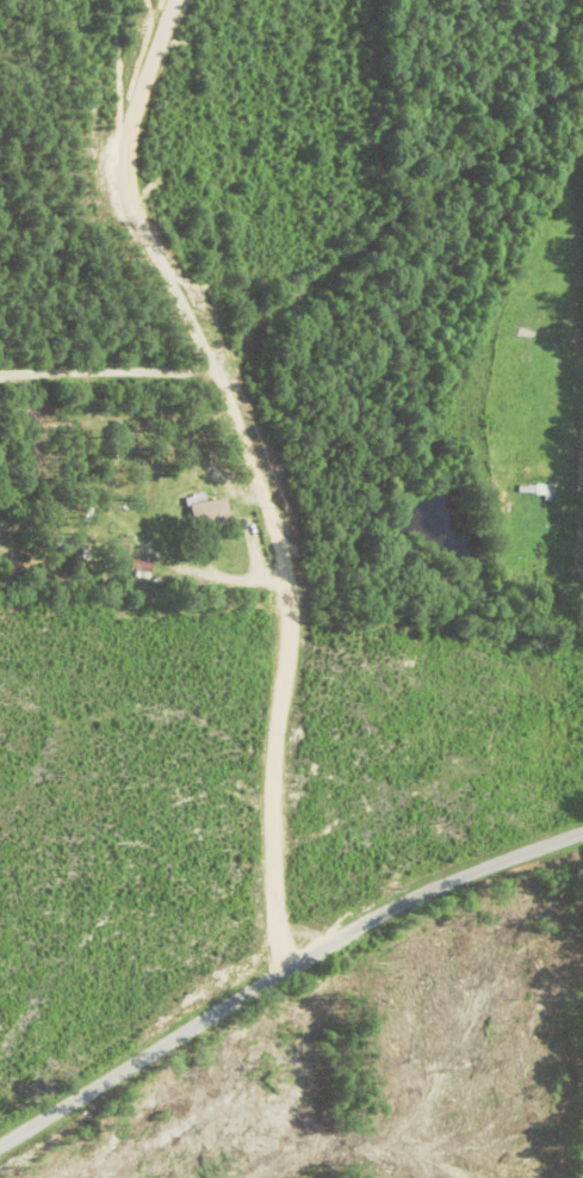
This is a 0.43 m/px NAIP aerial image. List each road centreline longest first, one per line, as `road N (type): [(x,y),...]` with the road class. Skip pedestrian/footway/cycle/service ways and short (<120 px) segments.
road 1 (residential): [(284,969),(287,580),(269,450),(186,372),(0,386)]
road 2 (residential): [(0,1147),(284,969),(488,864),(582,831)]
road 3 (residential): [(215,397),(232,375),(225,327),(143,217),(125,132),(132,25),(142,0)]

